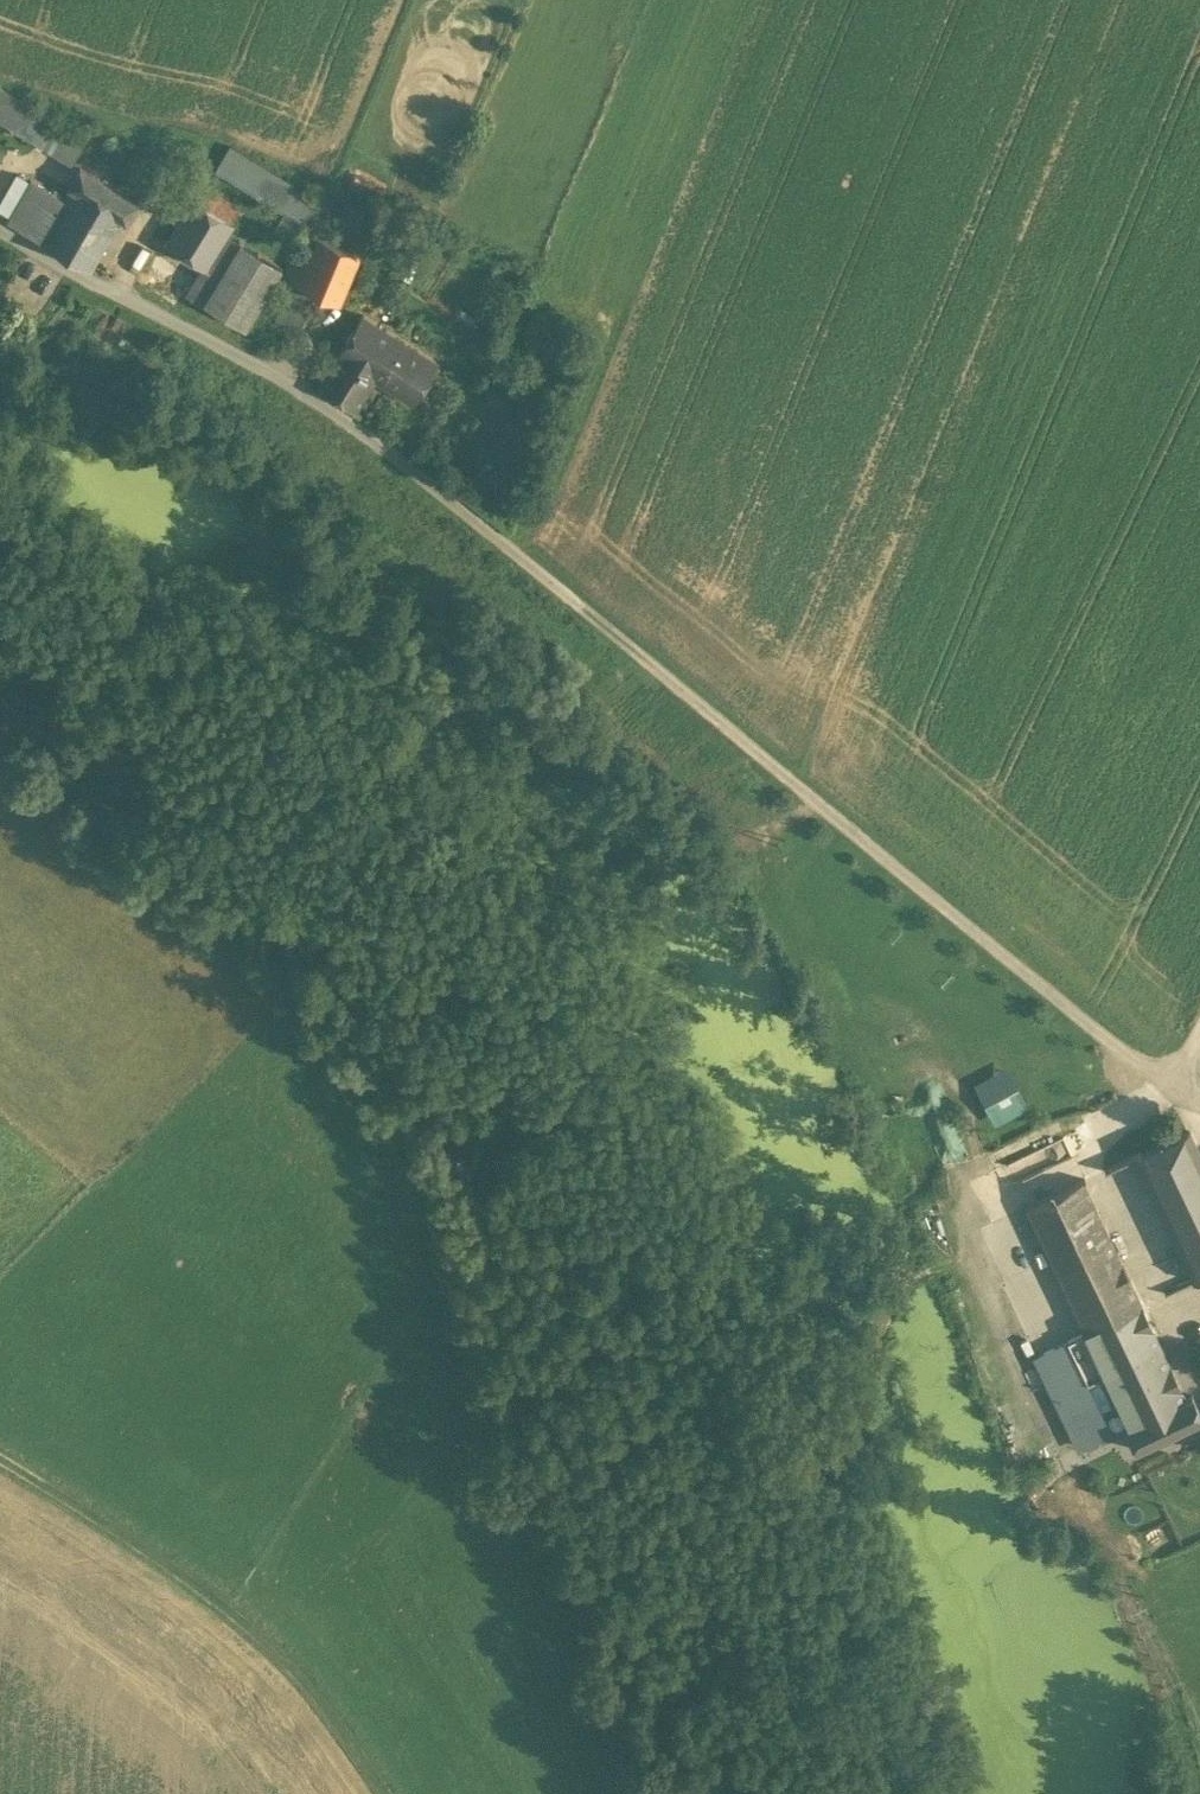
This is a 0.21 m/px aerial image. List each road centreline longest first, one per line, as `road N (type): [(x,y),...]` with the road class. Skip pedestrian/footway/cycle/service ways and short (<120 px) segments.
road 1 (unclassified): [(0,225),(294,381),(419,465),(1130,1061),(1180,1084),(1199,1035)]
road 2 (track): [(0,1451),(253,1622),(318,1691),(384,1793)]

